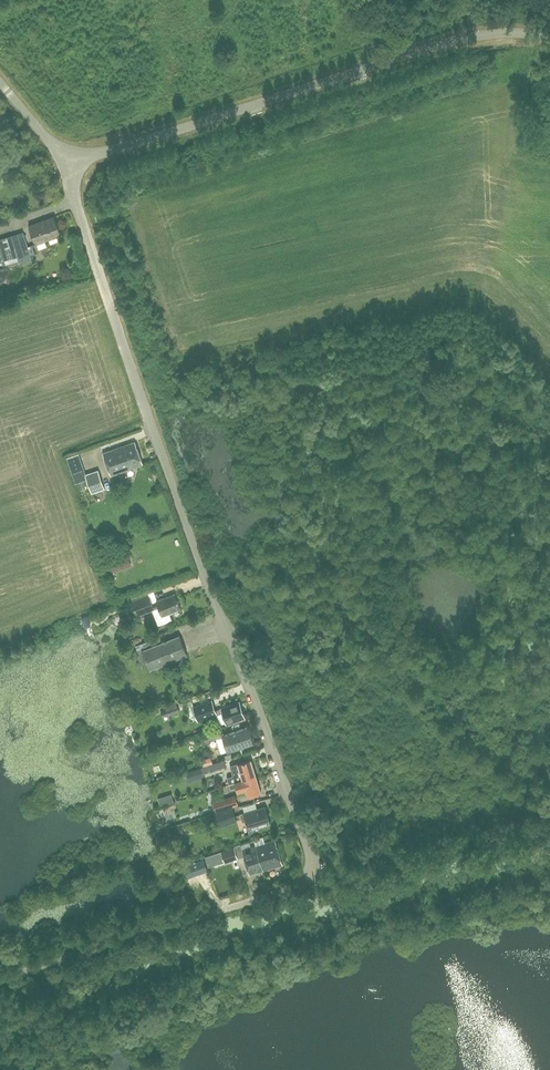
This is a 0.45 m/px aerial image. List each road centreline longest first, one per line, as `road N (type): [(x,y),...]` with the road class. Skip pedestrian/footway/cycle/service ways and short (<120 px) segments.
road 1 (unclassified): [(0,979),(268,896),(302,881),(313,865),(150,424),(77,209),(71,160)]
road 2 (unclassified): [(71,160),(460,39),(549,36)]

